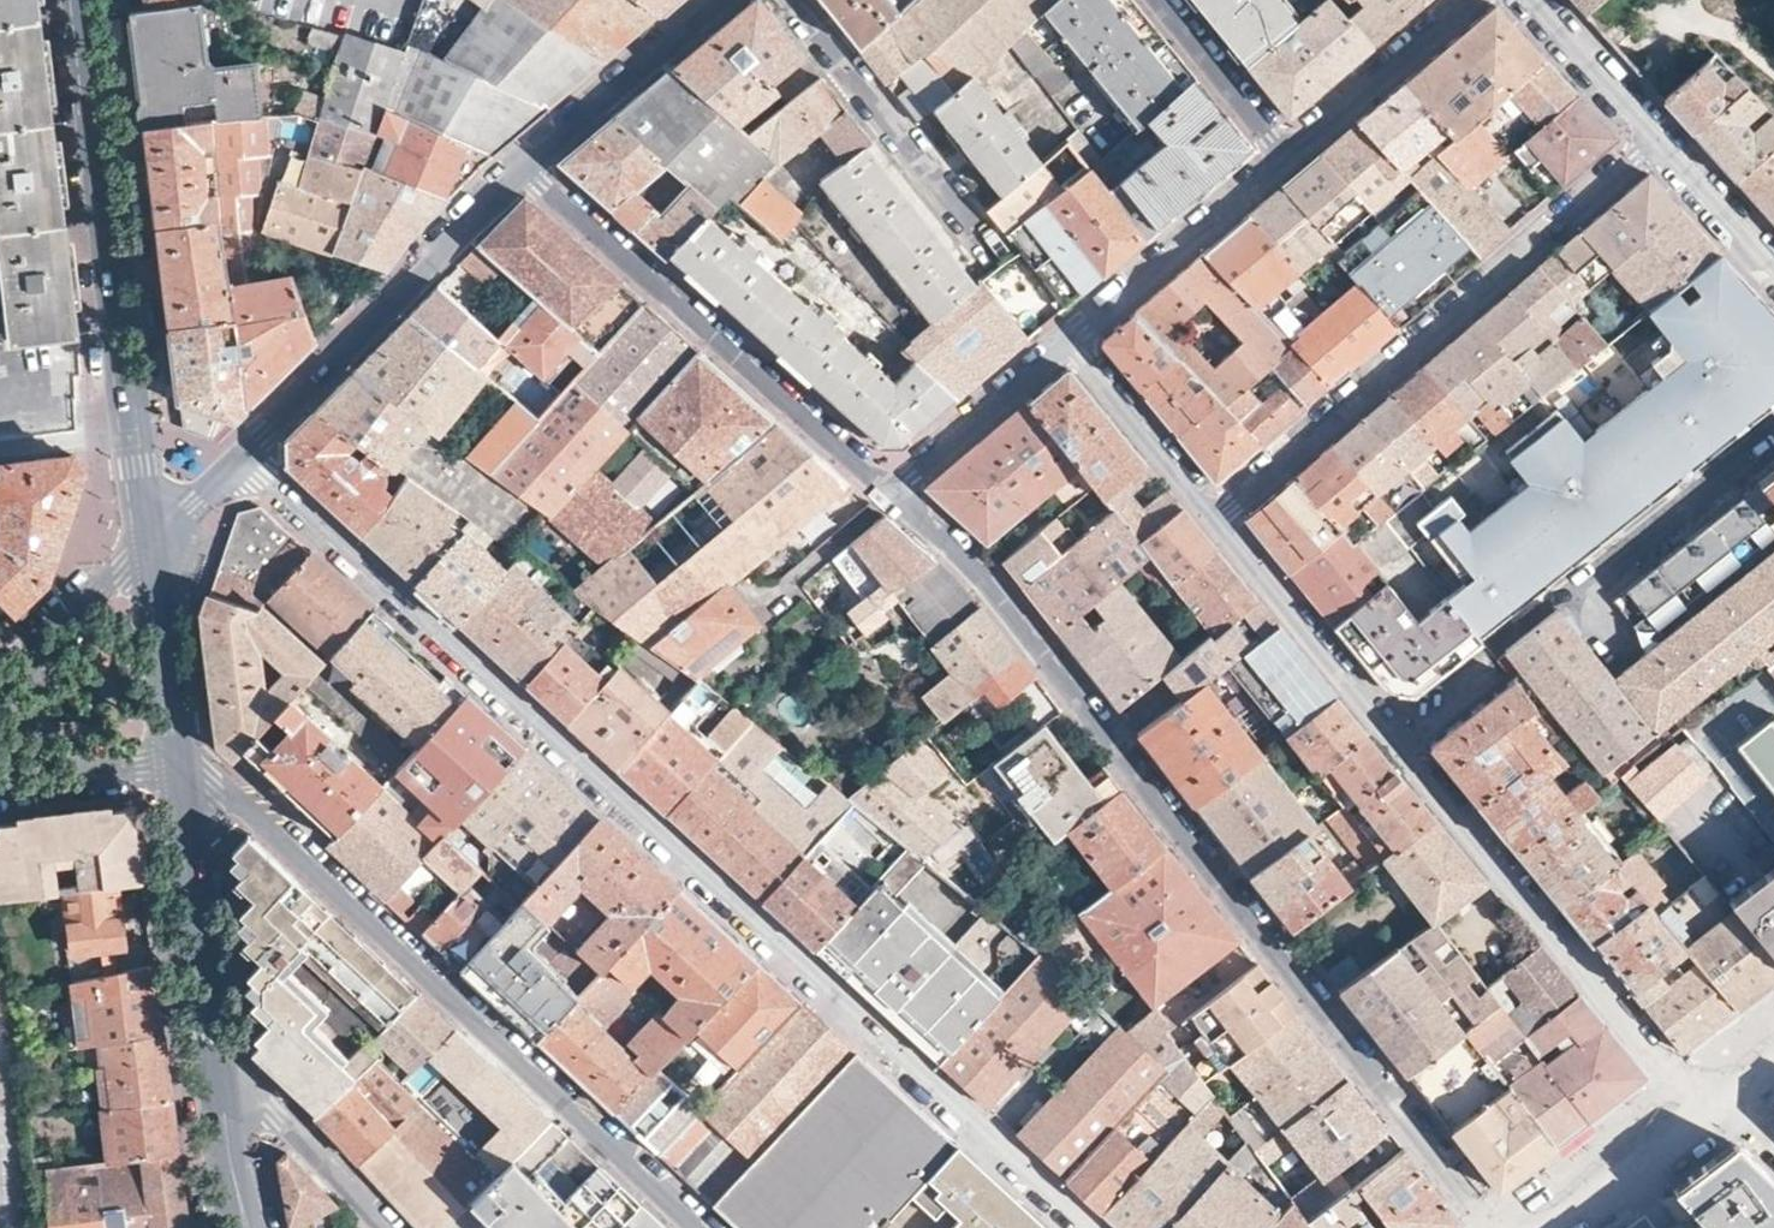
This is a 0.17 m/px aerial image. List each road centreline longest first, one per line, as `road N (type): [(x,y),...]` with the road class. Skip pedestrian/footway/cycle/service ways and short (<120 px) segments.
road 1 (residential): [(1090,1227),(242,451)]
road 2 (residential): [(896,493),(990,591),(1497,1227)]
road 3 (residential): [(1688,1094),(1215,512)]
road 4 (residential): [(187,770),(213,779),(699,1227)]
road 5 (residential): [(1658,137),(1215,512)]
road 6 (tertiary): [(86,0),(155,548)]
road 7 (residential): [(525,167),(896,493)]
road 8 (residential): [(525,167),(242,451)]
road 9 (tertiary): [(187,770),(219,1064)]
road 10 (residential): [(1068,340),(1279,155)]
road 11 (residential): [(721,0),(525,167)]
road 12 (residential): [(1279,155),(1469,0)]
road 13 (residential): [(219,1064),(275,1112),(384,1227)]
road 14 (residential): [(1068,340),(896,493)]
road 15 (residential): [(1215,512),(1068,340)]
road 16 (tertiary): [(155,548),(187,770)]
road 17 (residential): [(1512,1227),(1688,1094)]
road 18 (residential): [(155,548),(0,691)]
road 19 (residential): [(1157,0),(1279,155)]
road 20 (residential): [(0,772),(187,770)]
road 21 (residential): [(1658,137),(1536,0)]
road 22 (residential): [(1773,266),(1658,137)]
road 23 (tertiary): [(219,1064),(240,1211)]
road 24 (residential): [(242,451),(155,548)]

